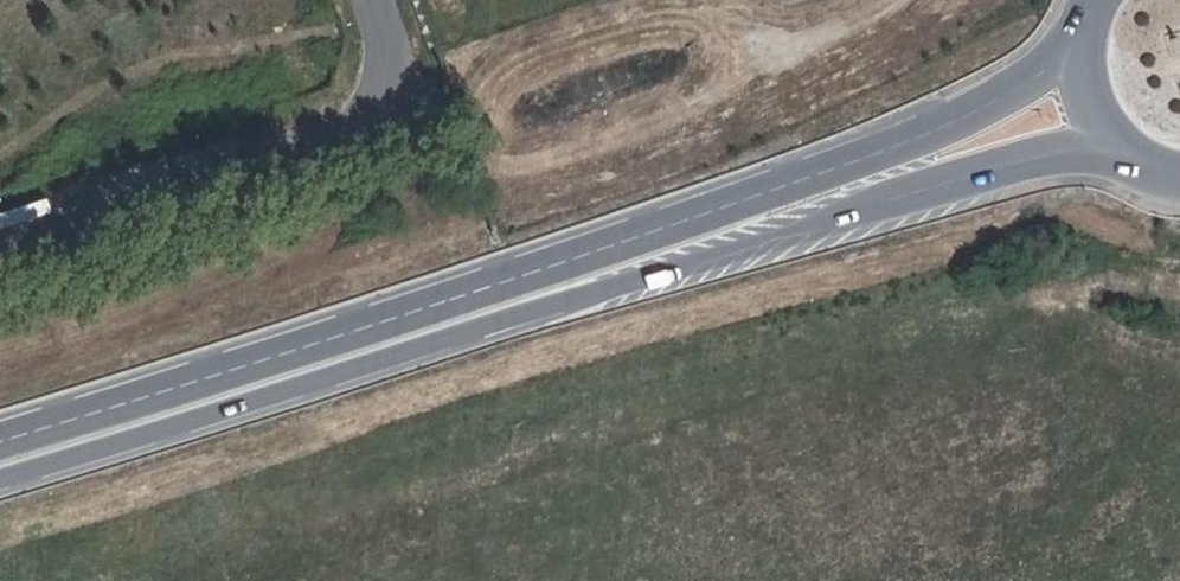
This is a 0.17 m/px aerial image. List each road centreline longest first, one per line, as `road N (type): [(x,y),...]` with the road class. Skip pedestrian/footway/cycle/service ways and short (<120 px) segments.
road 1 (primary): [(0,479),(664,270),(920,195),(1113,149)]
road 2 (primary): [(1075,55),(901,143),(0,438)]
road 3 (unclassified): [(0,238),(348,130),(383,96),(386,34),(374,0)]

